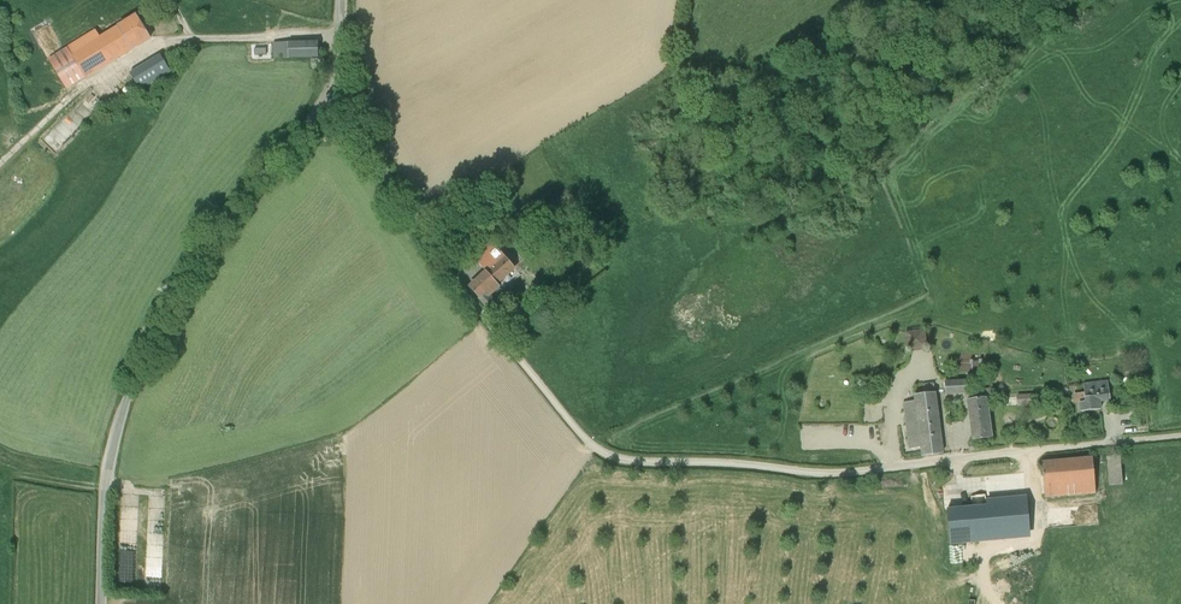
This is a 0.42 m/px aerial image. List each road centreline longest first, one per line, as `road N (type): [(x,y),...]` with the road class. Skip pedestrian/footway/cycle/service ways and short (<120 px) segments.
road 1 (unclassified): [(1180,436),(851,472),(608,453),(585,438),(469,298),(336,94)]
road 2 (unclassified): [(100,603),(111,458),(141,364),(233,208),(336,94)]
road 3 (track): [(986,579),(992,546),(1038,538),(1028,450)]
road 4 (track): [(0,164),(90,84)]

